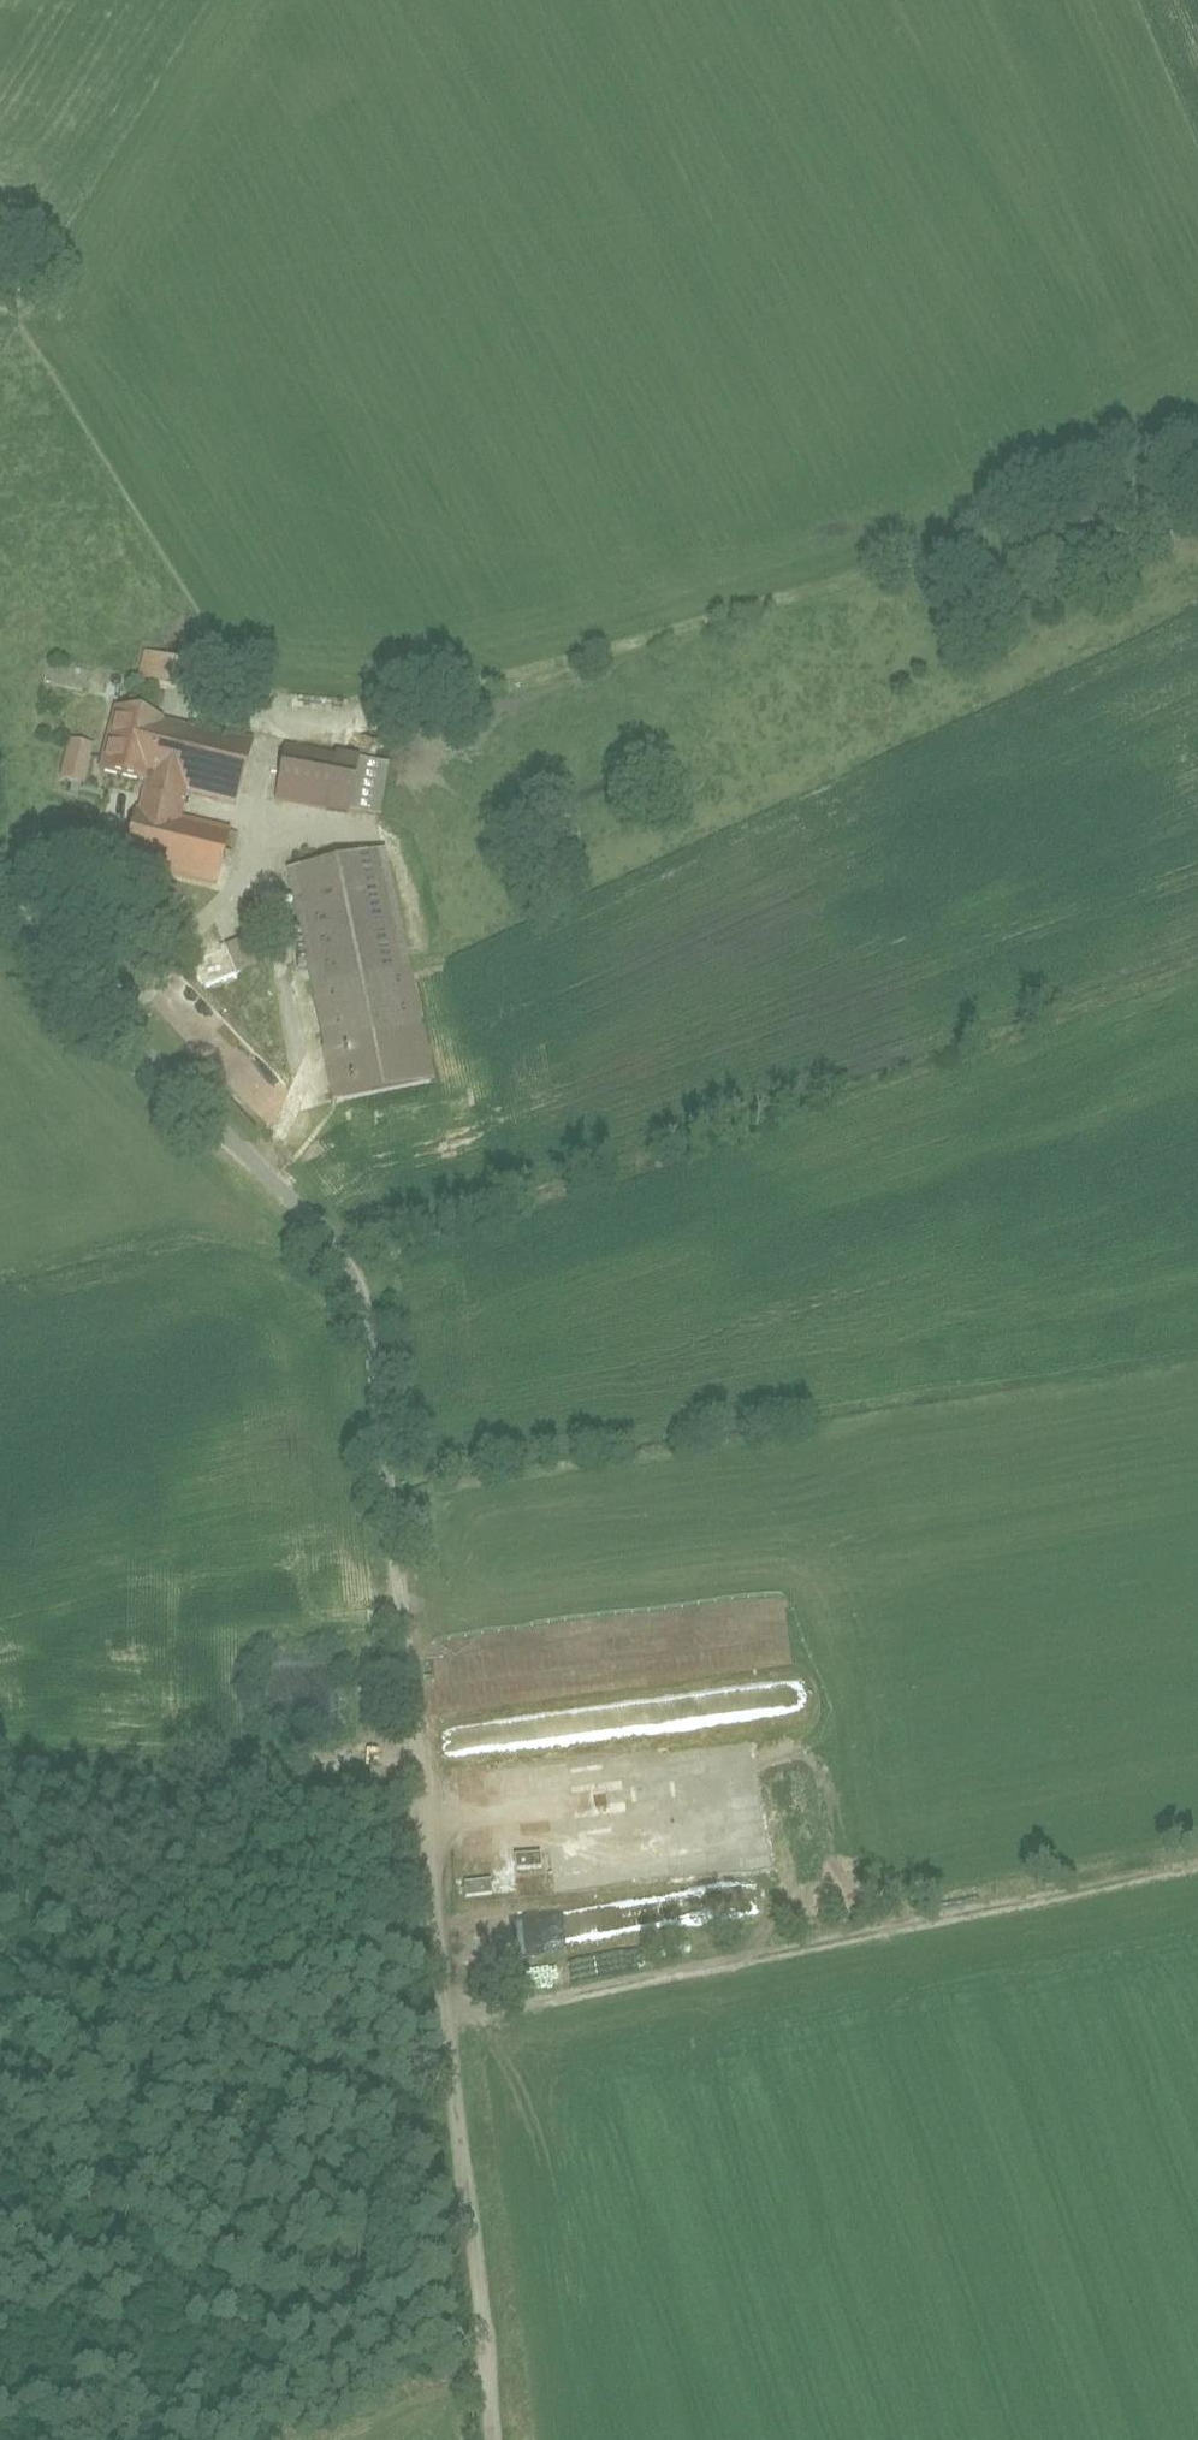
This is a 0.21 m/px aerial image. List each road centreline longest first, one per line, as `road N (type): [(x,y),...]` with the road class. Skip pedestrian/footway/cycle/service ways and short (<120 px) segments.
road 1 (track): [(495,2439),(368,1341),(351,1284),(309,1223)]
road 2 (residential): [(0,912),(309,1223)]
road 3 (track): [(491,2371),(454,2378),(328,2439)]
road 4 (track): [(423,1825),(580,1800)]

